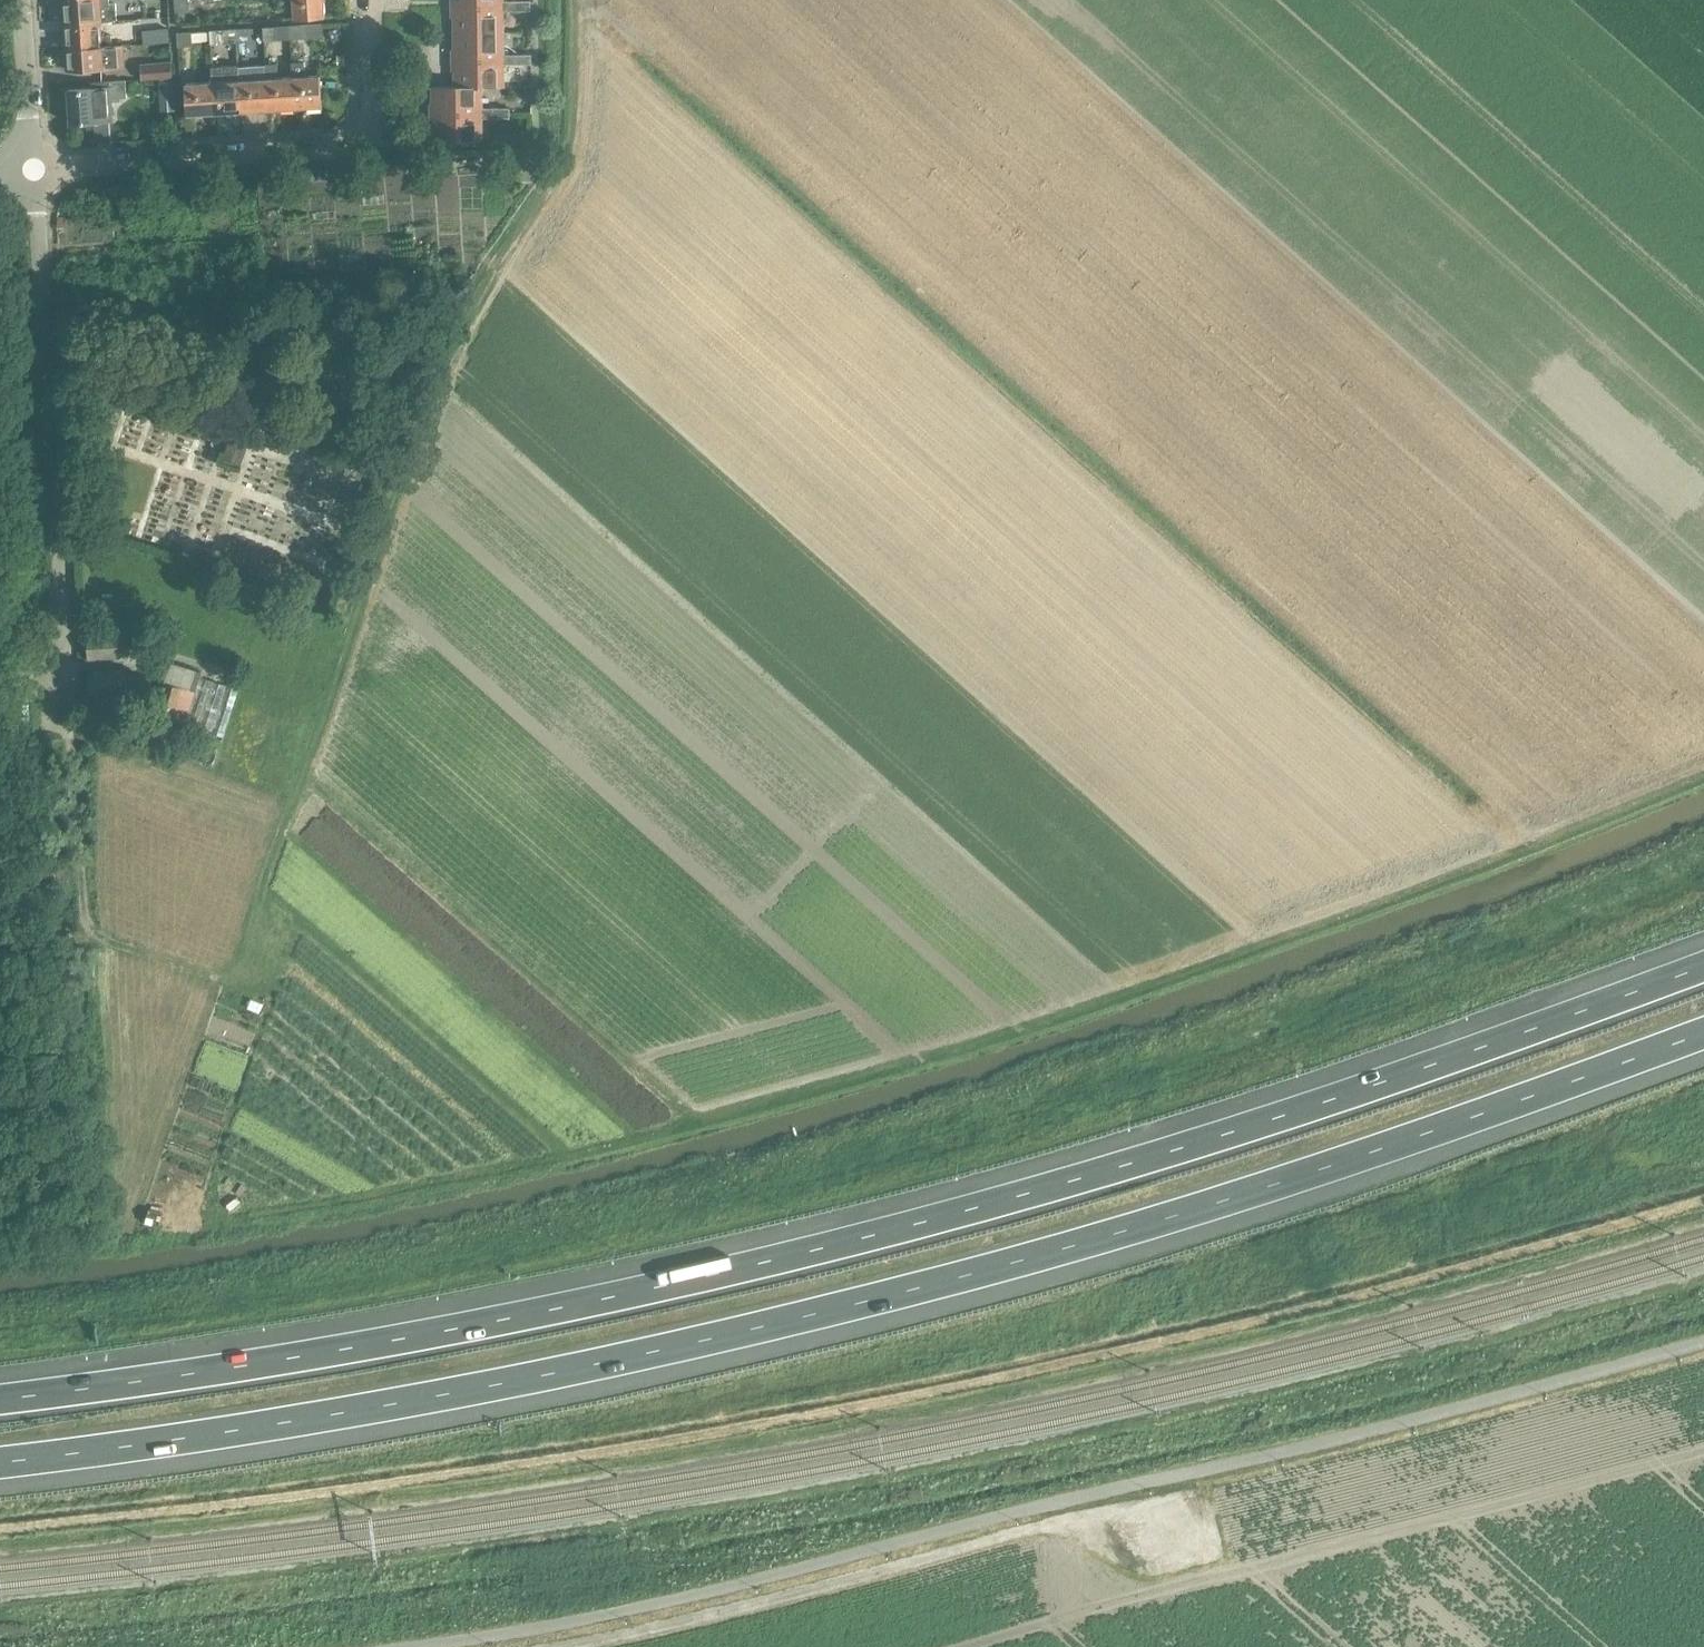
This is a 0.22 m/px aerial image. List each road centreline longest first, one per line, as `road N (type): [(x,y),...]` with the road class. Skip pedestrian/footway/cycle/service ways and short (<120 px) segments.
road 1 (motorway): [(1703,964),(1288,1113),(816,1250),(400,1339),(0,1399)]
road 2 (motorway): [(0,1462),(389,1405),(865,1302),(1173,1216),(1703,1031)]
road 3 (track): [(1703,1212),(1223,1341),(731,1442),(442,1491),(0,1548)]
road 4 (track): [(1158,1538),(1057,1526),(573,1646)]
road 5 (residential): [(71,730),(34,169)]
road 6 (track): [(0,1181),(99,1020),(71,730)]
road 7 (residential): [(34,169),(353,148),(367,134),(373,108),(372,0)]
road 8 (track): [(450,365),(491,266),(573,140),(575,0)]
road 9 (track): [(260,897),(235,982),(93,935)]
road 10 (residential): [(34,169),(22,0)]
road 11 (track): [(110,1145),(99,1020)]

